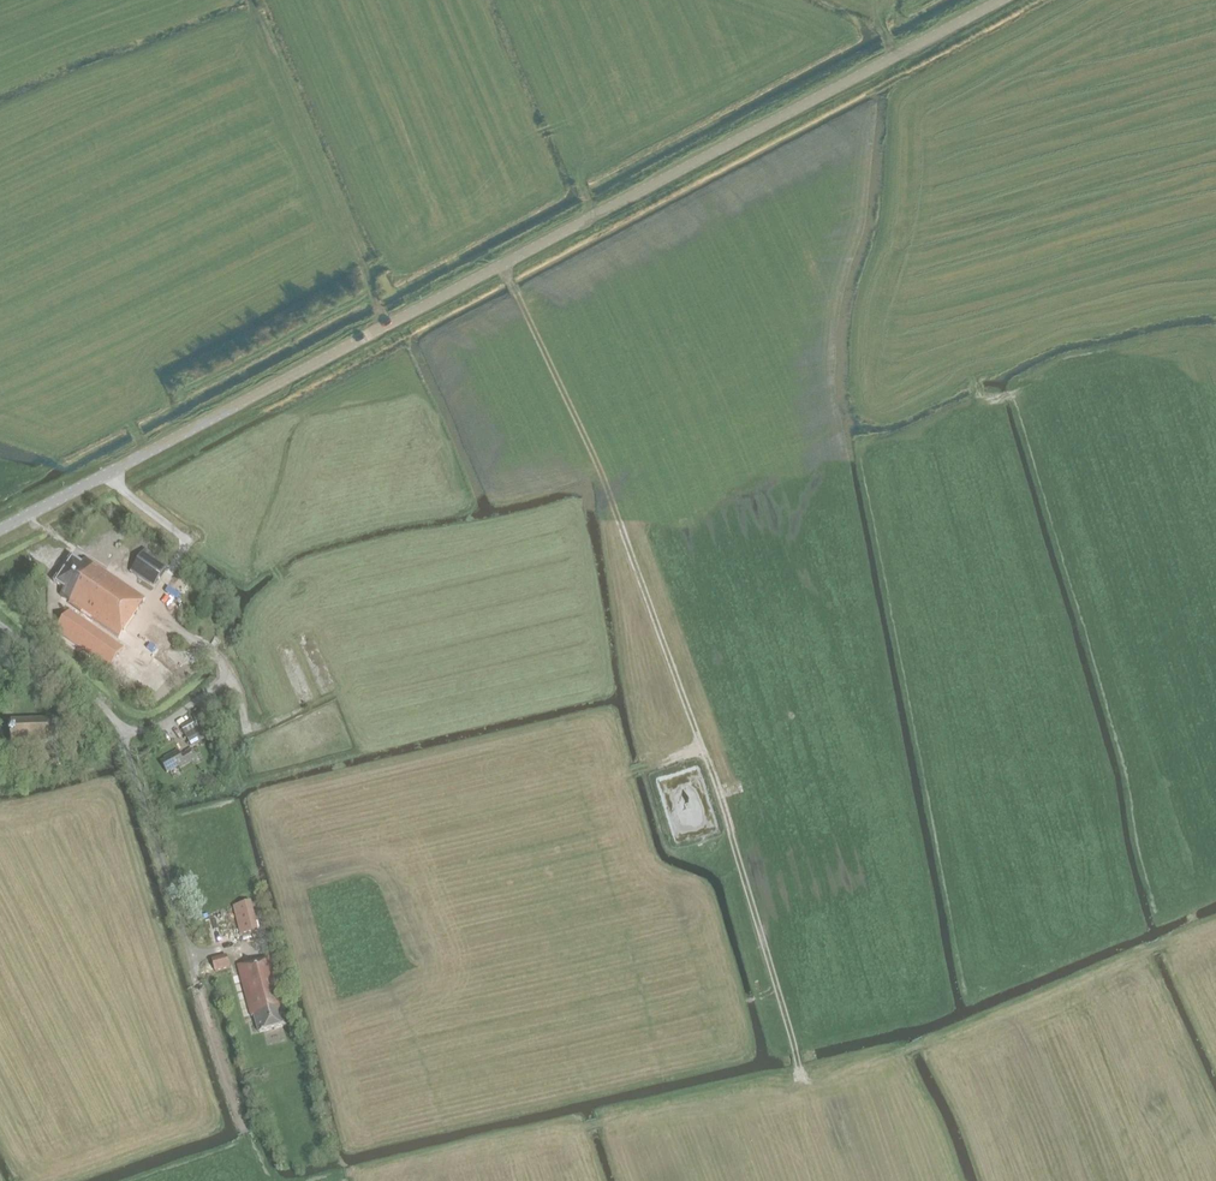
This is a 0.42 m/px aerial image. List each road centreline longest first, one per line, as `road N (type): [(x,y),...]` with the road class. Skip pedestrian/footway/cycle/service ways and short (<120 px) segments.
road 1 (tertiary): [(0,529),(1002,0)]
road 2 (unclassified): [(0,625),(110,715),(161,861)]

